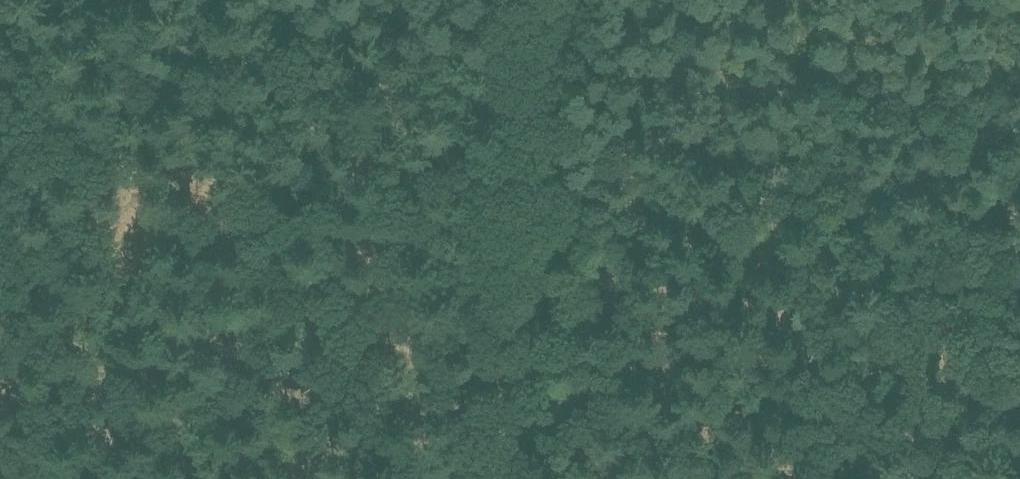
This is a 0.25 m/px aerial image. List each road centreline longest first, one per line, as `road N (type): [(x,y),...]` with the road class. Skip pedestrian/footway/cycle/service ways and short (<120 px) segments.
road 1 (unclassified): [(504,478),(552,0)]

